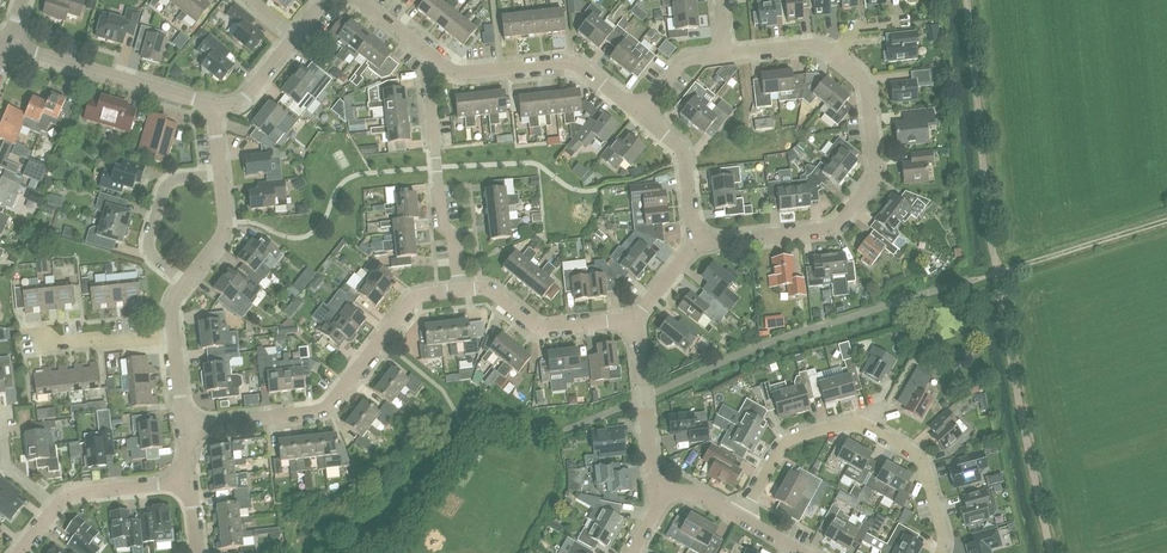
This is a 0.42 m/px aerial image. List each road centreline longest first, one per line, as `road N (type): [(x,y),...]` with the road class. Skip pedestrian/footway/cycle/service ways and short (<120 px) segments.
road 1 (residential): [(696,243),(826,232),(853,215),(873,175),(867,94),(837,57)]
road 2 (residential): [(185,430),(320,416),(407,306),(460,292)]
road 3 (residential): [(942,552),(923,465),(862,429),(803,437),(782,451),(742,519)]
road 4 (track): [(997,274),(1050,552)]
road 5 (track): [(966,0),(997,274)]
road 6 (unclassified): [(460,292),(436,168),(430,58)]
road 7 (residential): [(644,114),(570,63),(465,75),(430,58)]
road 8 (unclassified): [(8,49),(214,106)]
road 9 (unclassified): [(630,330),(542,330),(493,295),(460,292)]
road 10 (residential): [(663,505),(630,330)]
road 11 (track): [(1166,221),(997,274)]
road 12 (residential): [(185,286),(152,250),(158,207),(169,184),(220,175)]
road 13 (unclassified): [(644,114),(680,153),(696,243)]
road 14 (residential): [(57,507),(81,492),(191,481)]
road 15 (residential): [(40,347),(175,337)]
road 16 (unclassified): [(185,286),(225,232),(220,175)]

